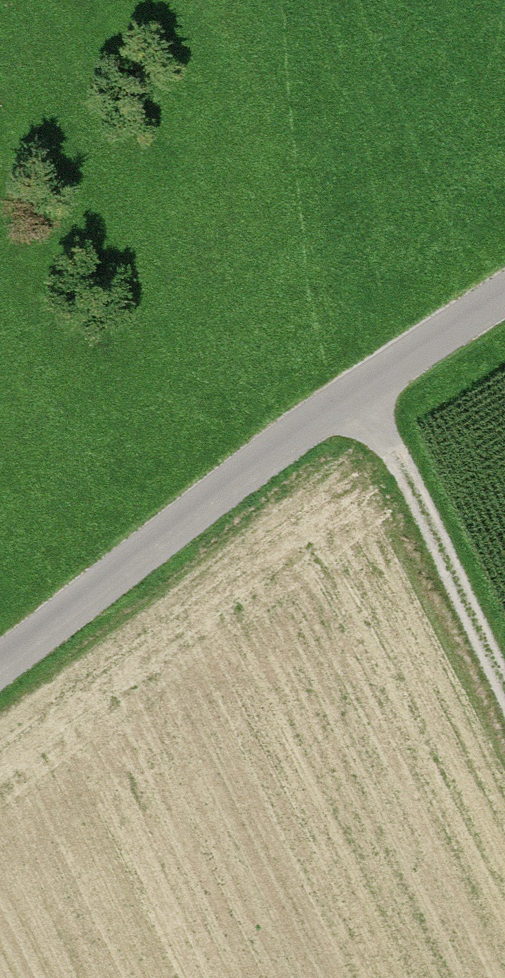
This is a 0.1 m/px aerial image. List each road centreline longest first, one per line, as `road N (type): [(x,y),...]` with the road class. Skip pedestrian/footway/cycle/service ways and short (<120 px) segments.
road 1 (unclassified): [(504,292),(362,383),(0,672)]
road 2 (track): [(362,383),(504,685)]

